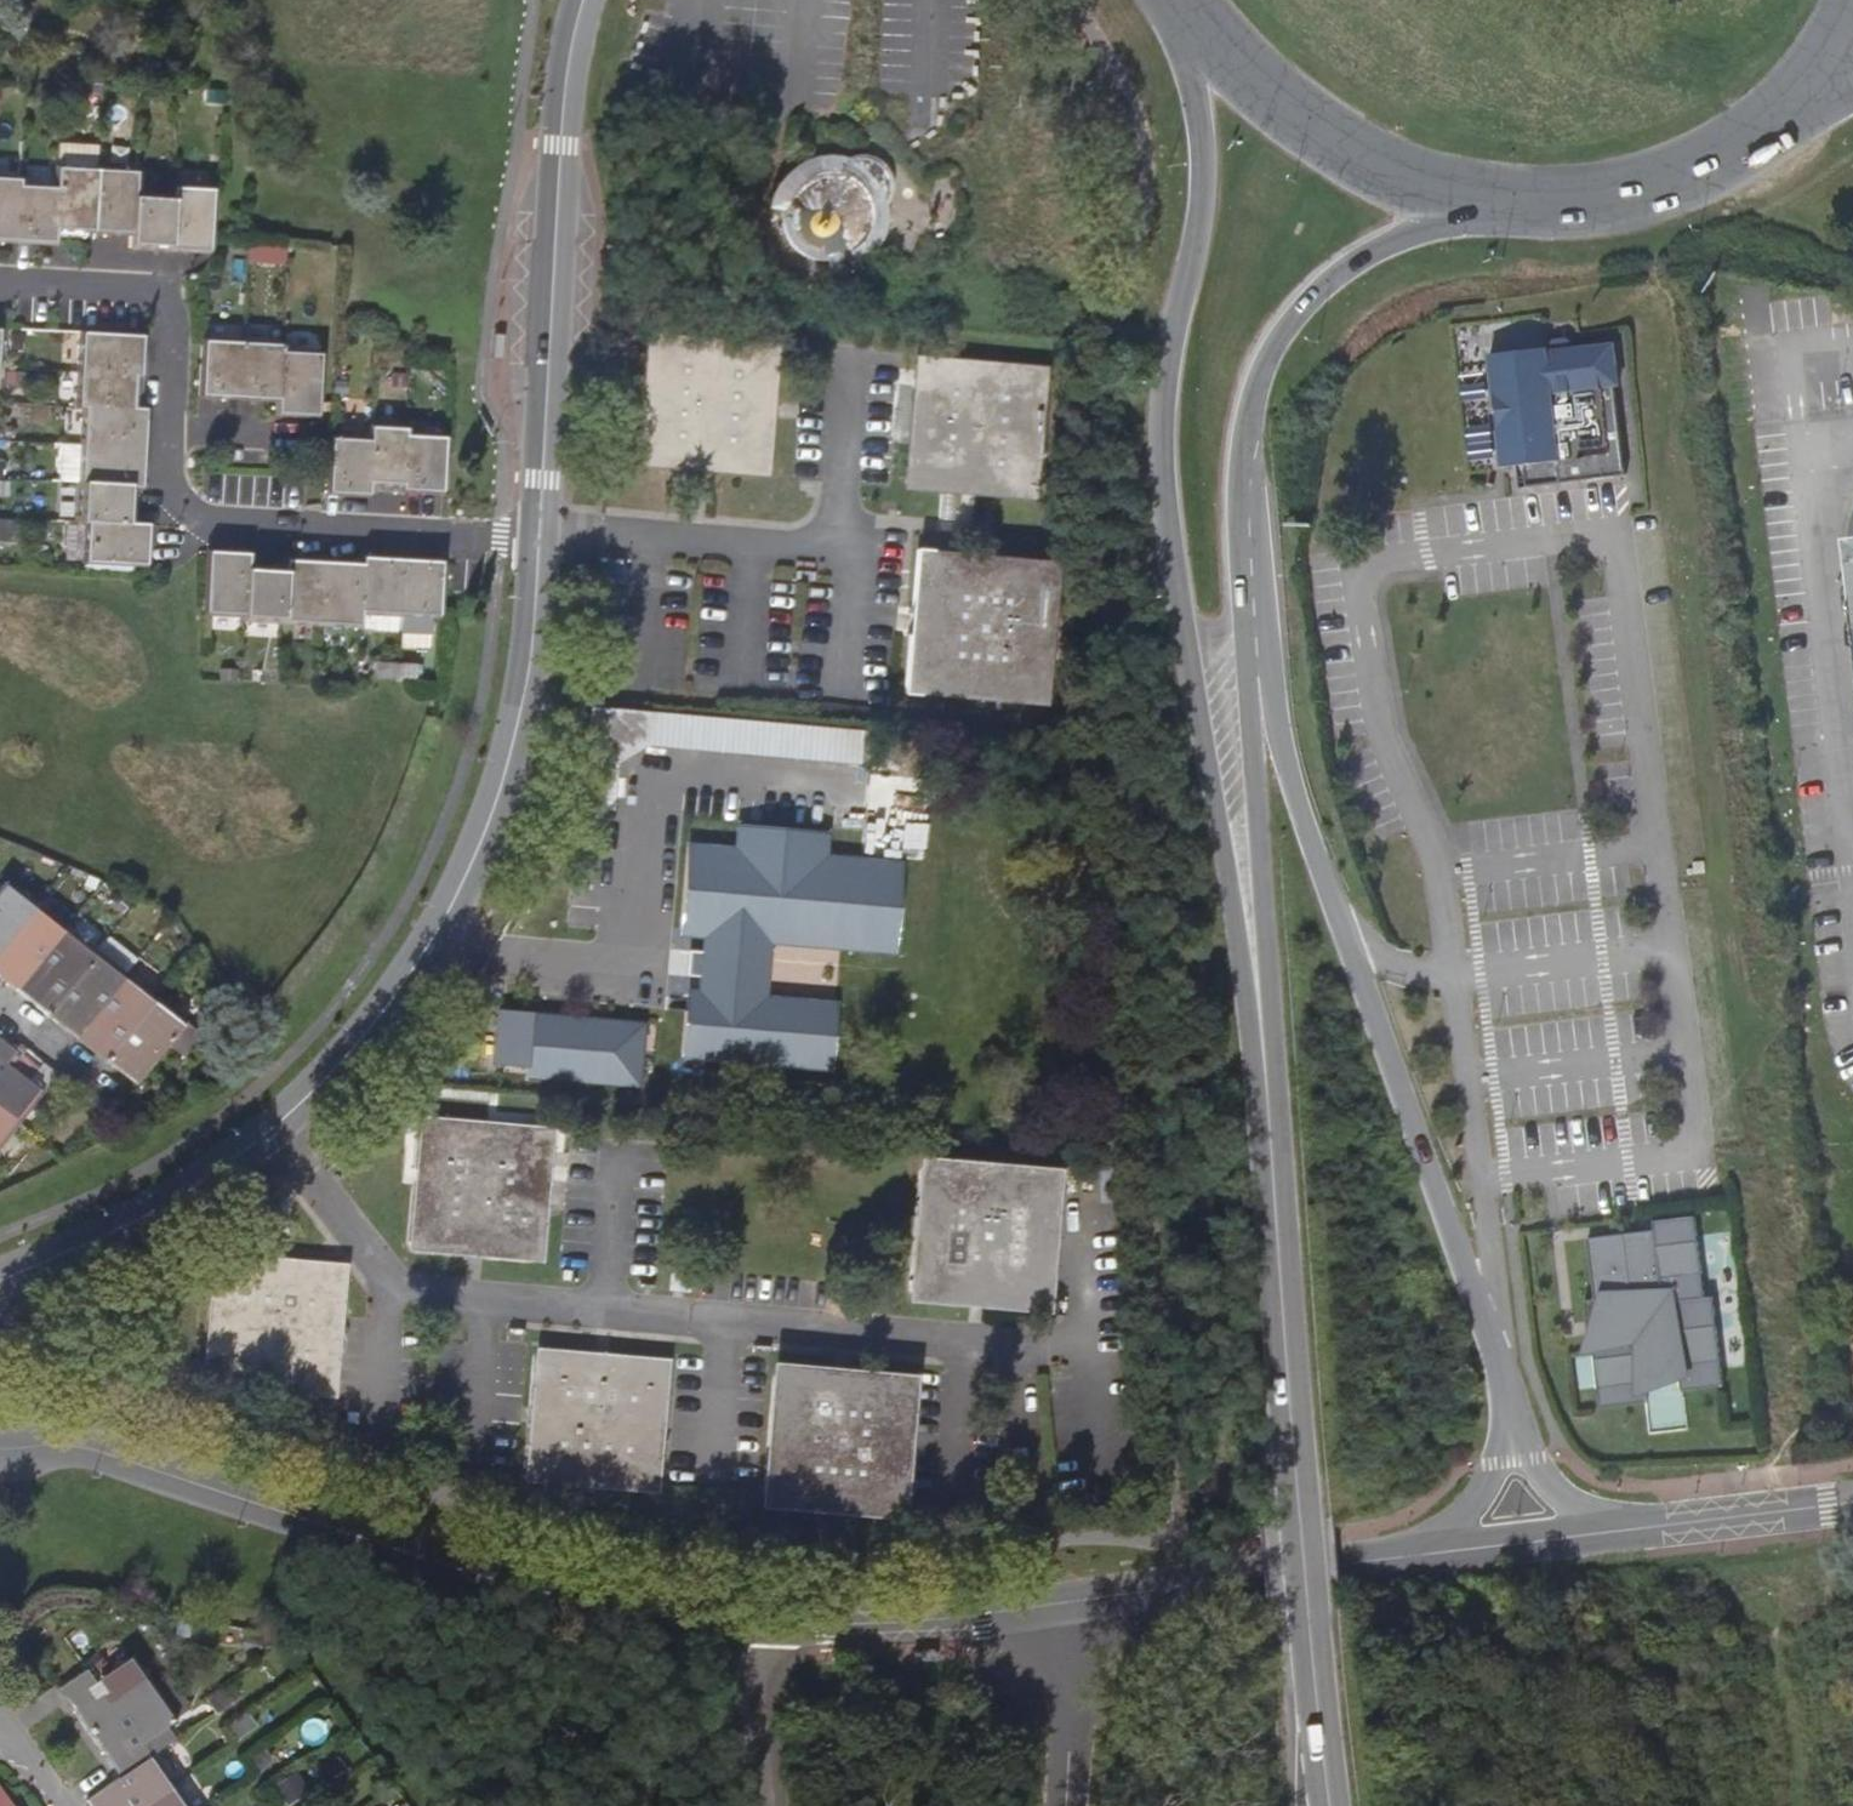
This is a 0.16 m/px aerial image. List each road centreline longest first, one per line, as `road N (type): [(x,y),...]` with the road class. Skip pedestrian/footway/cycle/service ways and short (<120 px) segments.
road 1 (unclassified): [(1077,0),(1138,137),(1137,237),(1105,323),(1088,425),(1155,915),(1174,1544),(1068,1538),(803,1562),(622,1545),(517,1520),(57,1371),(0,1361)]
road 2 (secondary): [(1183,11),(1200,146),(1198,208),(1164,366),(1159,448),(1168,552),(1265,1062)]
road 3 (tertiary): [(536,539),(528,655),(505,759),(476,847),(396,994),(341,1063),(194,1188),(124,1229),(0,1282)]
road 4 (unclassified): [(1506,1411),(1485,1321),(1292,797),(1264,586),(1235,483)]
road 5 (residential): [(759,1626),(677,1617),(458,1570),(75,1451),(0,1459)]
road 6 (residential): [(536,539),(206,521),(178,500),(164,466),(173,325),(158,297),(121,287),(0,281)]
road 7 (secondary): [(1265,1062),(1319,1771)]
road 8 (secondary): [(1265,1062),(1235,483)]
road 9 (tertiary): [(579,0),(555,181),(536,539)]
road 10 (unclassified): [(1852,896),(1806,447),(1852,441)]
road 11 (secondary): [(1235,483),(1248,408),(1277,334),(1321,280),(1465,201)]
road 12 (secondary): [(1465,201),(1604,200),(1661,185),(1730,154),(1810,85)]
road 13 (unclassified): [(1434,1554),(1059,1607)]
road 14 (secondary): [(1183,11),(1255,87),(1324,141),(1390,178),(1465,201)]
road 15 (residential): [(1059,1607),(819,1630),(759,1626)]
road 16 (unclassified): [(1852,1501),(1607,1531)]
road 17 (residential): [(1063,1805),(1068,1725),(1059,1607)]
road 18 (residential): [(759,1626),(754,1688),(763,1805)]
road 19 (unclassified): [(1607,1531),(1434,1554)]
road 20 (unclassified): [(1434,1554),(1495,1467),(1506,1411)]
road 21 (unclassified): [(1607,1531),(1562,1504),(1506,1411)]
road 22 (residential): [(0,1017),(109,1100)]

